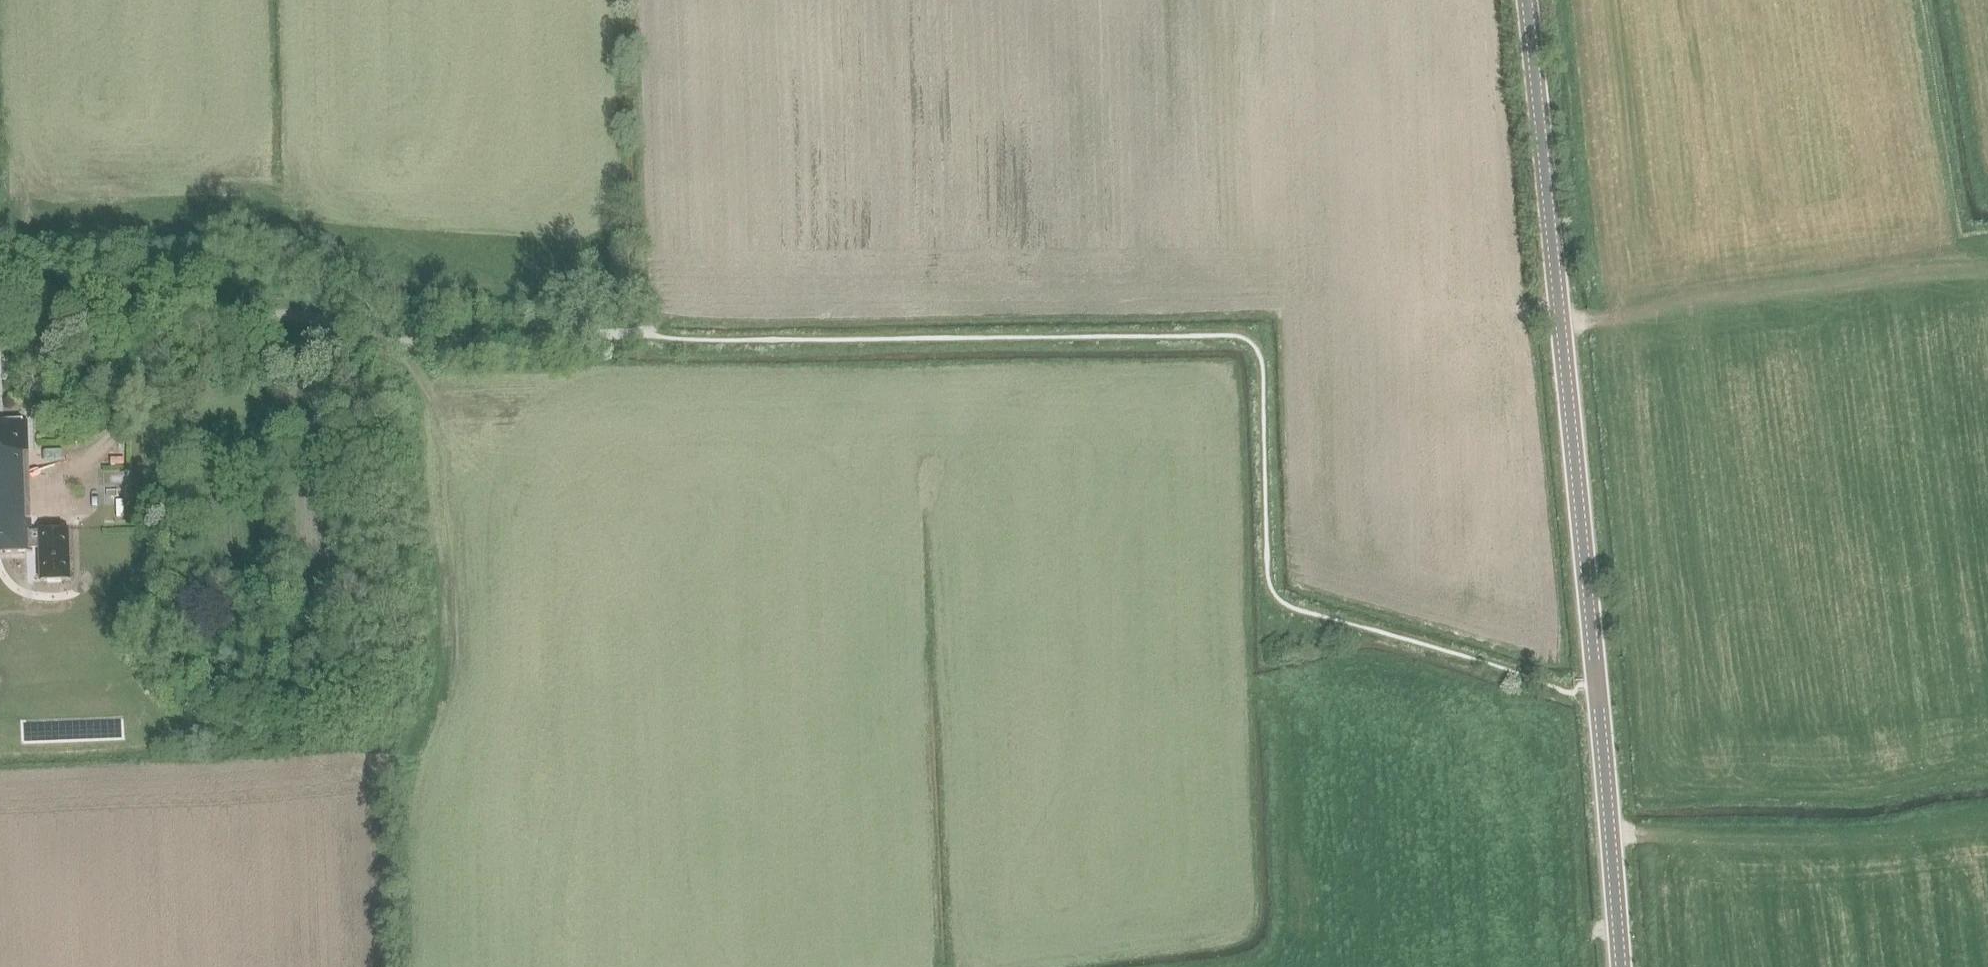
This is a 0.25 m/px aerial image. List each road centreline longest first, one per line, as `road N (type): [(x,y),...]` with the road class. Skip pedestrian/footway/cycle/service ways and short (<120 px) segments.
road 1 (tertiary): [(1619,966),(1526,0)]
road 2 (unclassified): [(0,284),(194,319),(315,319),(396,344)]

